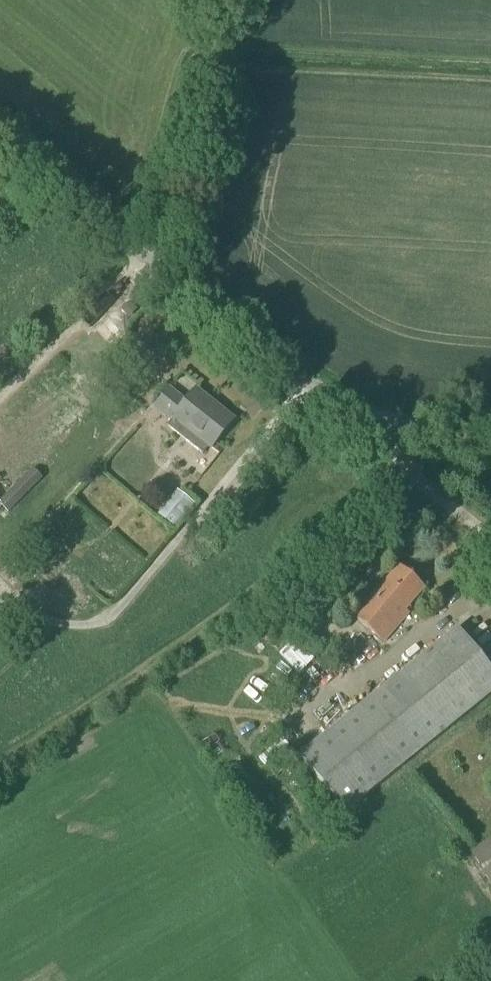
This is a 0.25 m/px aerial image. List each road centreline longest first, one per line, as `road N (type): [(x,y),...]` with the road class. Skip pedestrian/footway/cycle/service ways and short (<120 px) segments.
road 1 (unclassified): [(368,418),(285,372),(0,143)]
road 2 (unclassified): [(490,538),(404,467),(368,418)]
road 3 (unclassified): [(490,431),(368,418)]

